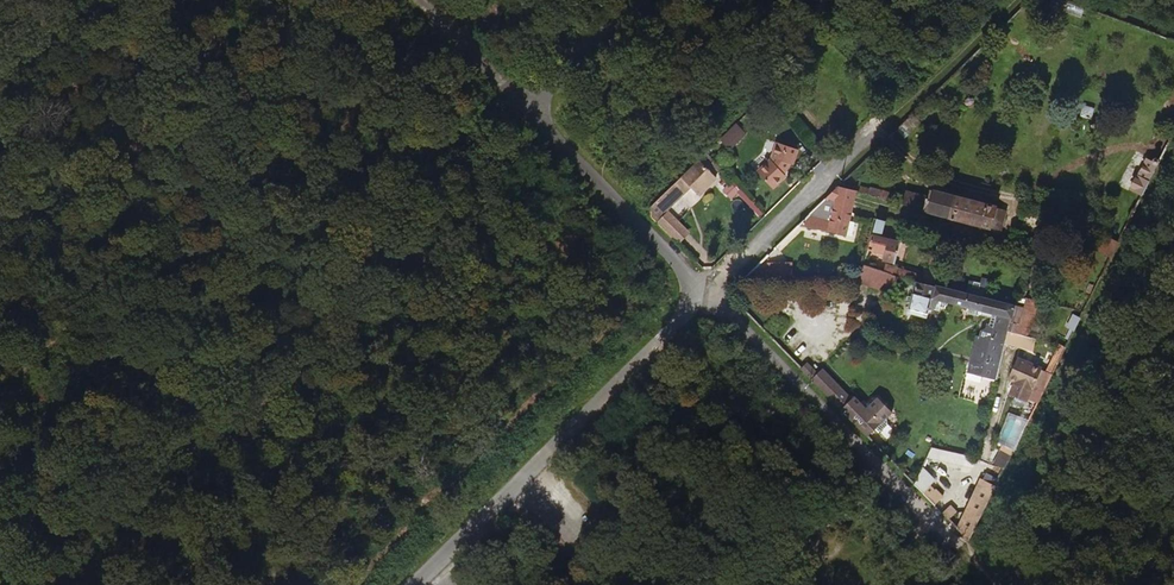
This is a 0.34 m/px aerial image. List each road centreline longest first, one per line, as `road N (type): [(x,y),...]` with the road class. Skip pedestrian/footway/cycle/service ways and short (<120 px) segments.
road 1 (unclassified): [(416,584),(701,292)]
road 2 (unclassified): [(701,292),(969,553)]
road 3 (unclassified): [(701,292),(528,108)]
road 4 (unclassified): [(528,108),(648,0)]
road 5 (unclassified): [(528,108),(422,0)]

